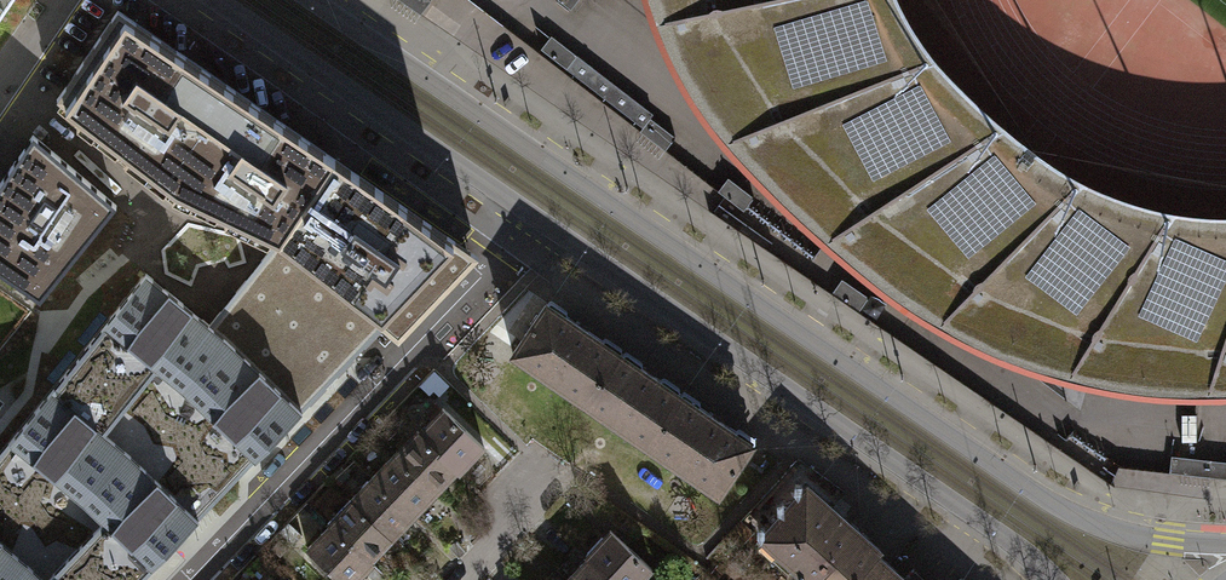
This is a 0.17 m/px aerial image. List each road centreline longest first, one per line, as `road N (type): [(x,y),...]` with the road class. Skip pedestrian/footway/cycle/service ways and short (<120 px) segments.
road 1 (tertiary): [(1225,559),(1059,508),(310,0)]
road 2 (tertiary): [(214,0),(990,527),(1053,579)]

